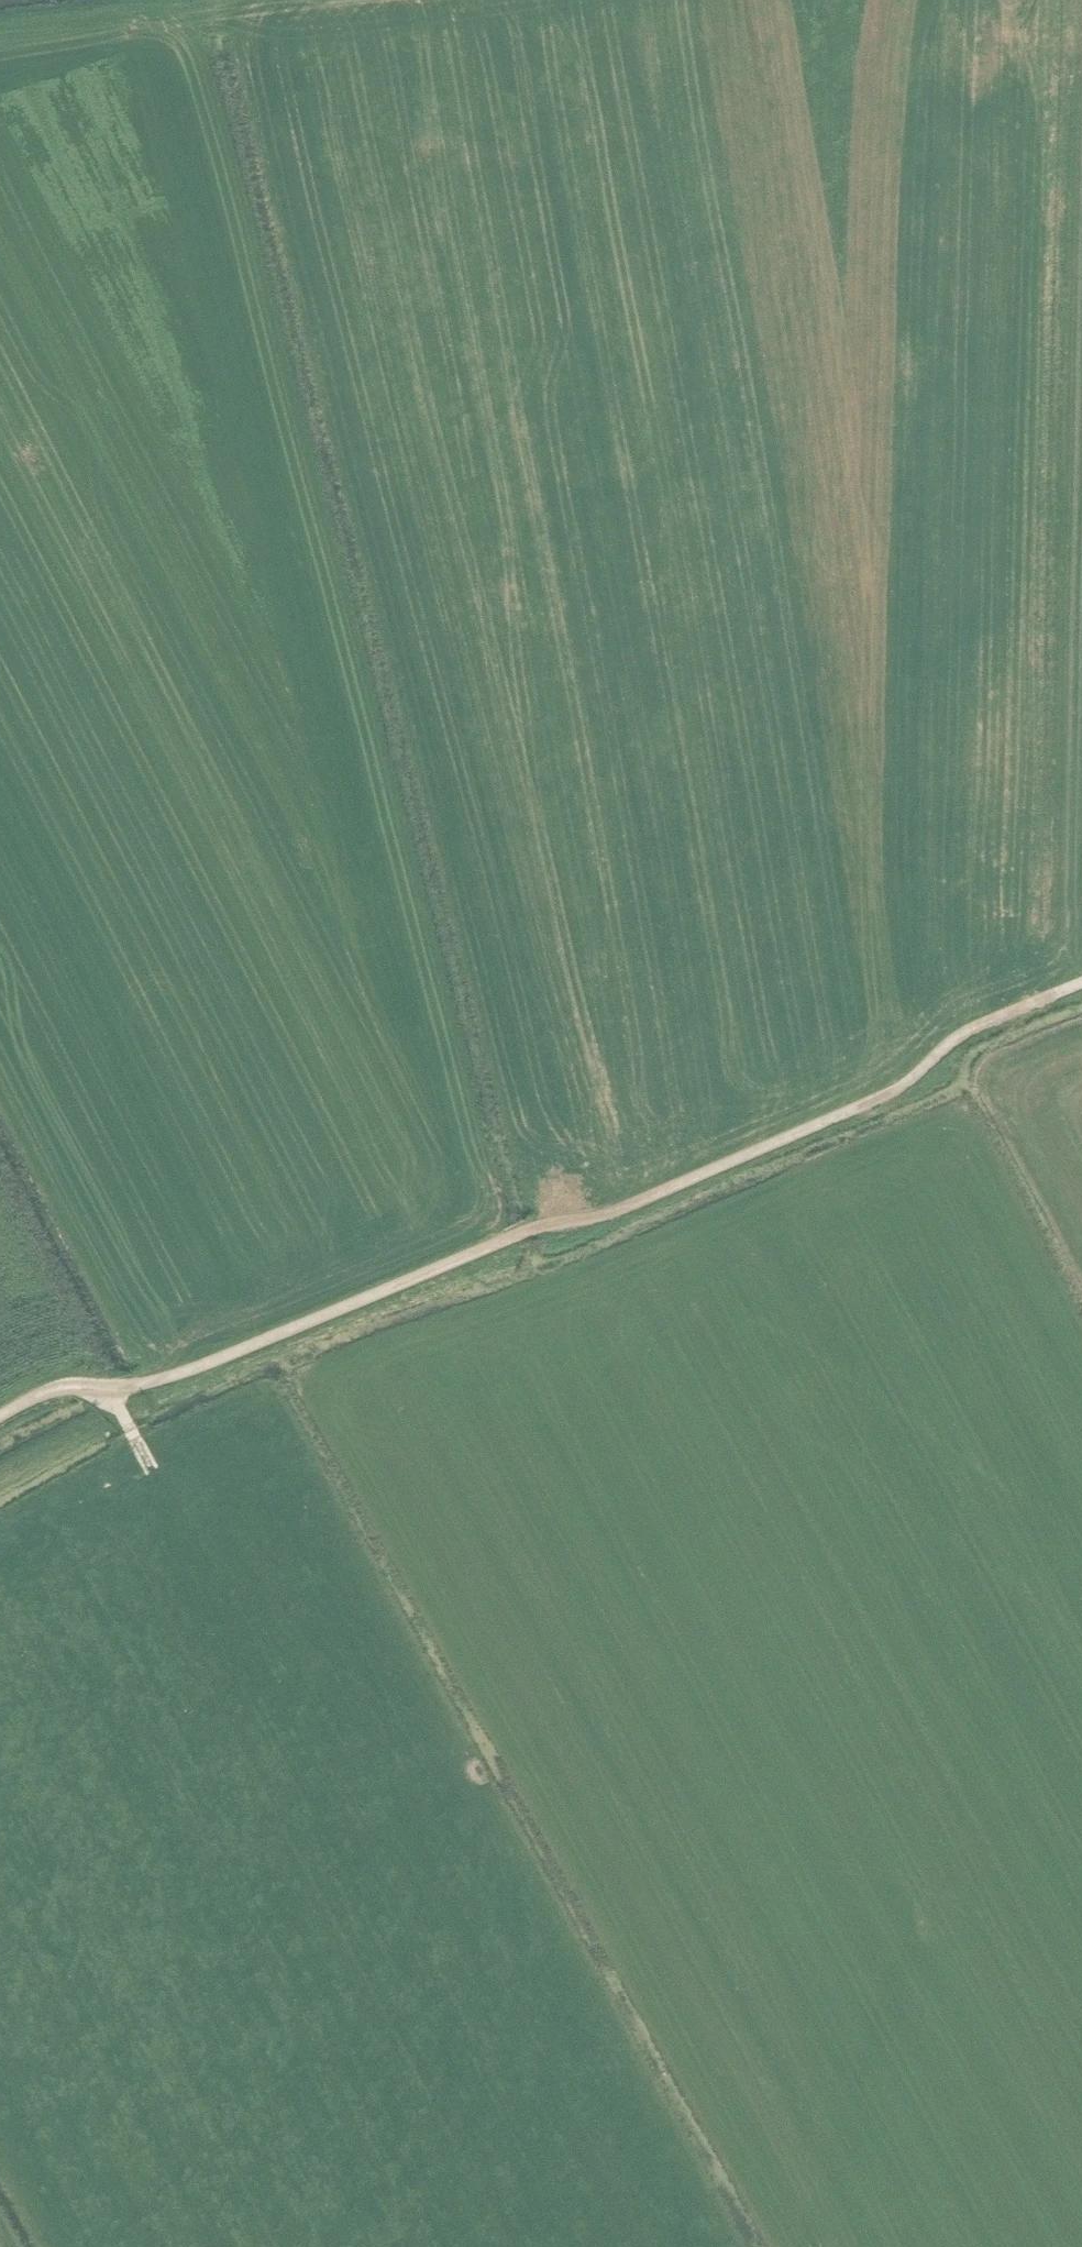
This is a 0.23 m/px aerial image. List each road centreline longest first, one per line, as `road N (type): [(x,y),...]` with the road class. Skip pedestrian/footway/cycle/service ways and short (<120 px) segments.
road 1 (track): [(0,1417),(68,1385),(162,1379),(509,1238),(602,1217),(908,1083),(969,1028),(1081,982)]

